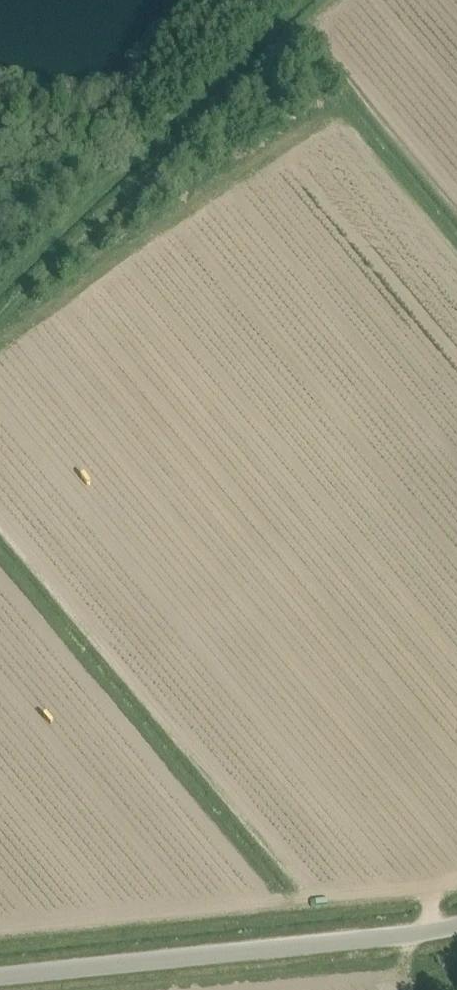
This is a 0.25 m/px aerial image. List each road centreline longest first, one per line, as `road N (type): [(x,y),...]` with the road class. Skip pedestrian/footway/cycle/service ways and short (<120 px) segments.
road 1 (unclassified): [(0,976),(456,924)]

